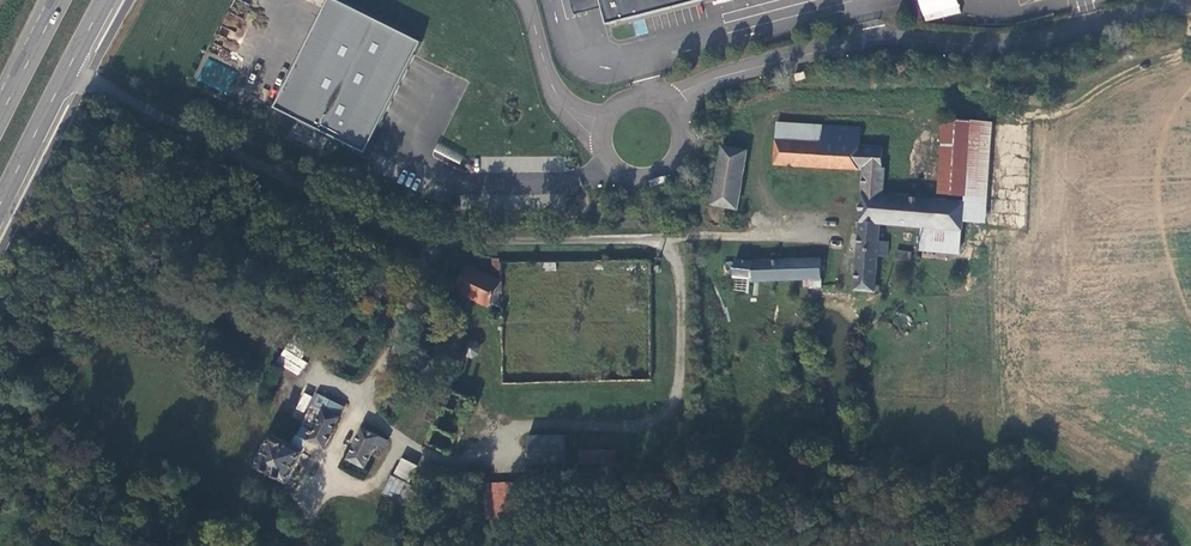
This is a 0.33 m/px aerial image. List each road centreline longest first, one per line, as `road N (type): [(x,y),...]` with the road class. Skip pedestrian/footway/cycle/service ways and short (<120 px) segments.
road 1 (primary): [(0,202),(108,0)]
road 2 (primary): [(59,0),(0,113)]

